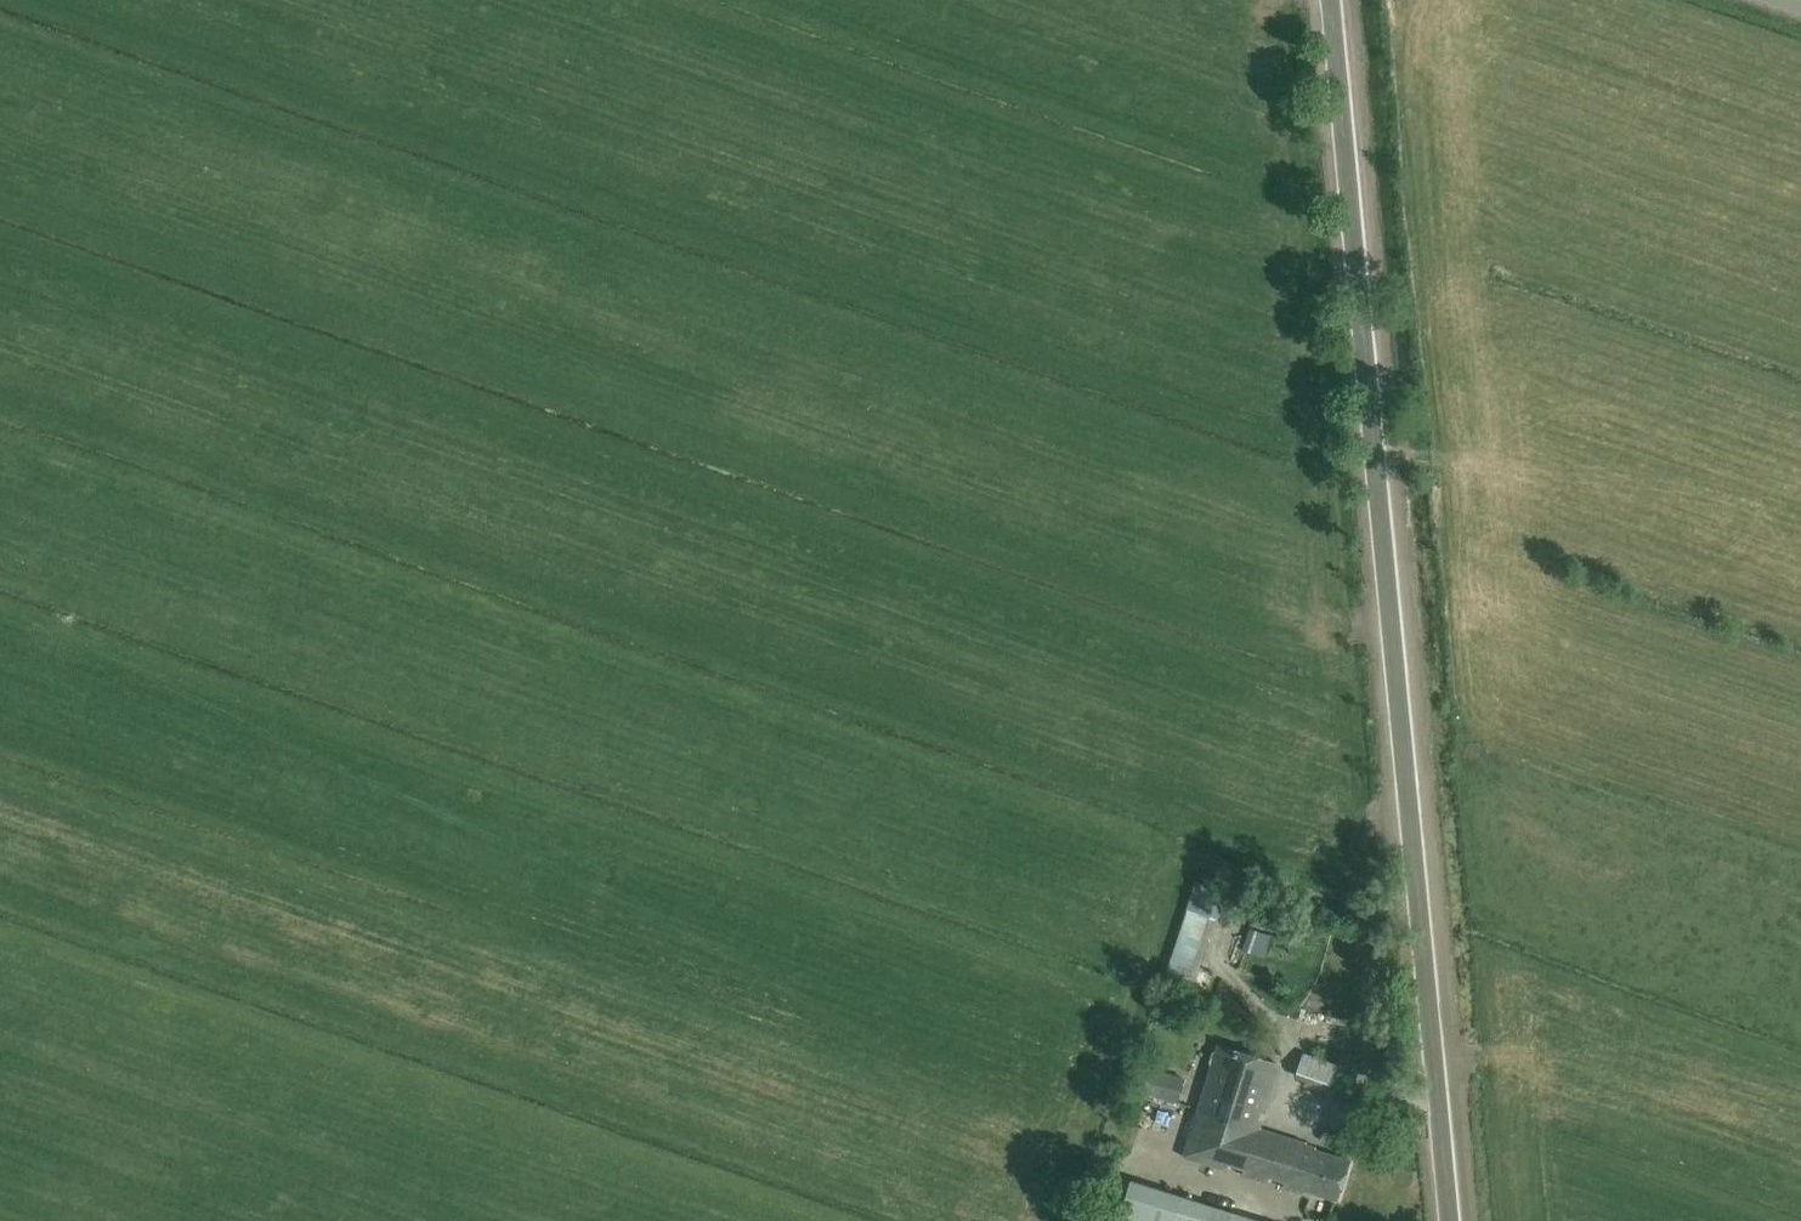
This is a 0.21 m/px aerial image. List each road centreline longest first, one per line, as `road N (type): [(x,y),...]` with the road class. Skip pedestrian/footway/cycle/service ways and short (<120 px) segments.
road 1 (unclassified): [(1451,1220),(1334,0)]

